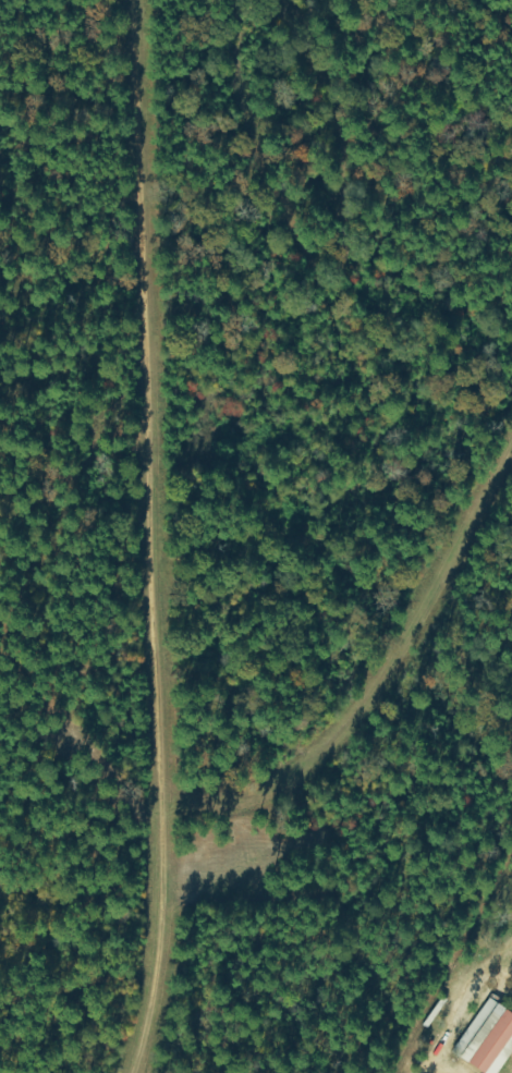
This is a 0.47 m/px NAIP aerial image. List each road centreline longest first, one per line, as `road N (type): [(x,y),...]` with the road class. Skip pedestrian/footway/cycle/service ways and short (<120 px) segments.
road 1 (residential): [(110,1072),(143,975),(154,785),(155,0)]
road 2 (residential): [(154,785),(256,742),(327,688),(511,430)]

